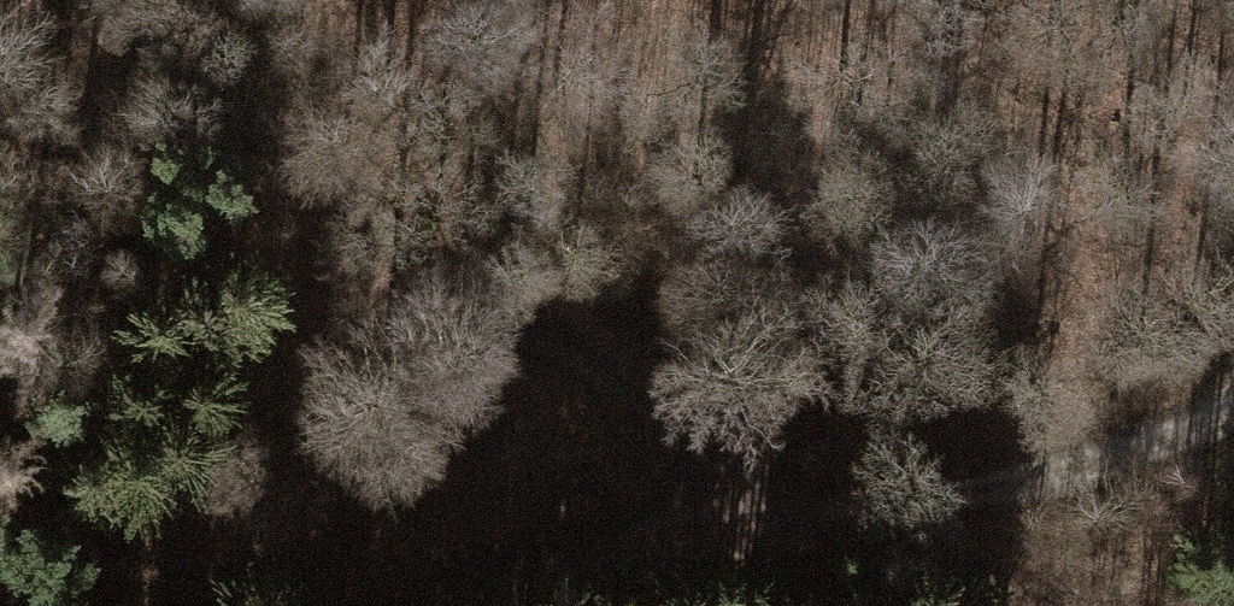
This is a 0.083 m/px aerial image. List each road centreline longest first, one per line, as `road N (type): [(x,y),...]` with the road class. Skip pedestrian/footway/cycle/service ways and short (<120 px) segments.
road 1 (track): [(787,531),(249,105),(97,0)]
road 2 (track): [(854,515),(1110,457),(1233,404)]
road 3 (track): [(488,605),(787,531)]
road 4 (track): [(854,515),(1014,605)]

